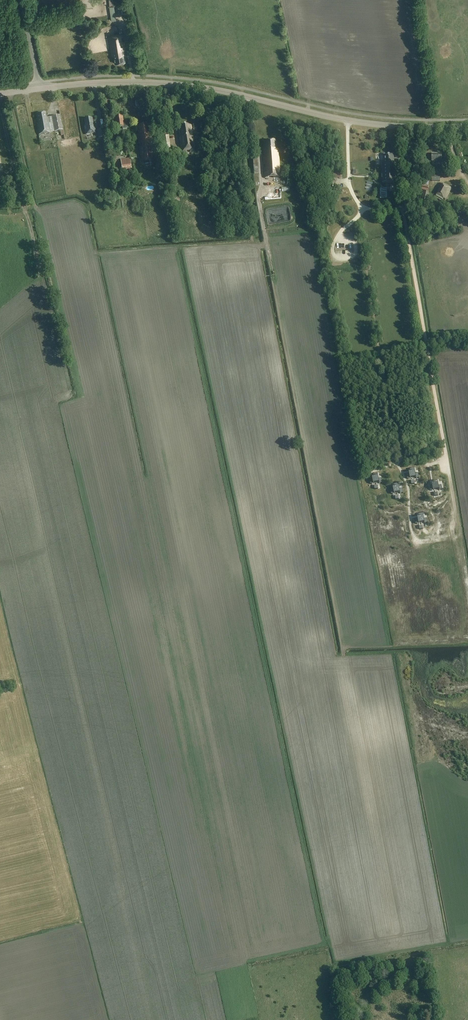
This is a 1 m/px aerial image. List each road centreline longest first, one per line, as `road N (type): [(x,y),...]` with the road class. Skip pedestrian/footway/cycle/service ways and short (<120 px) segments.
road 1 (tertiary): [(39,89),(175,84),(368,123),(467,127)]
road 2 (track): [(38,269),(0,102)]

